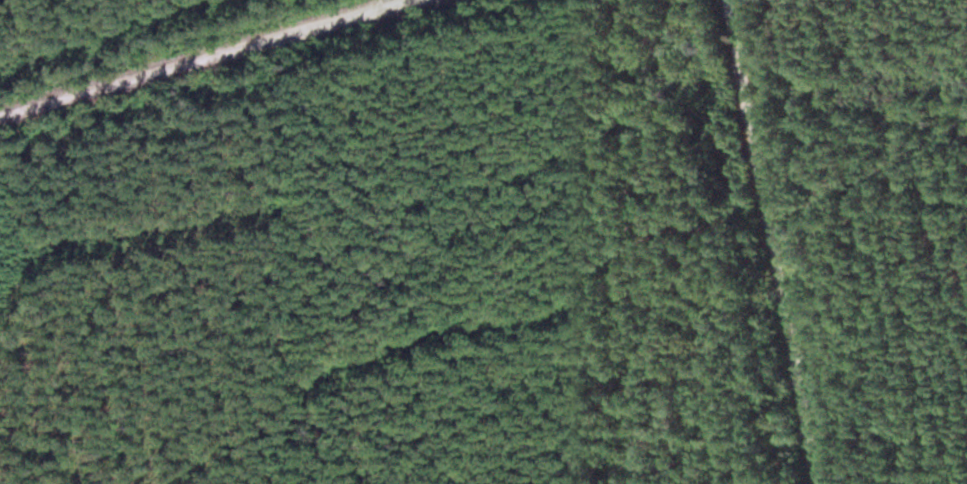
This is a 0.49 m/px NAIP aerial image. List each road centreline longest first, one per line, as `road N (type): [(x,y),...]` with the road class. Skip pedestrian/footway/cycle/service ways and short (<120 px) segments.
road 1 (track): [(835,483),(742,0)]
road 2 (track): [(437,0),(0,123)]

